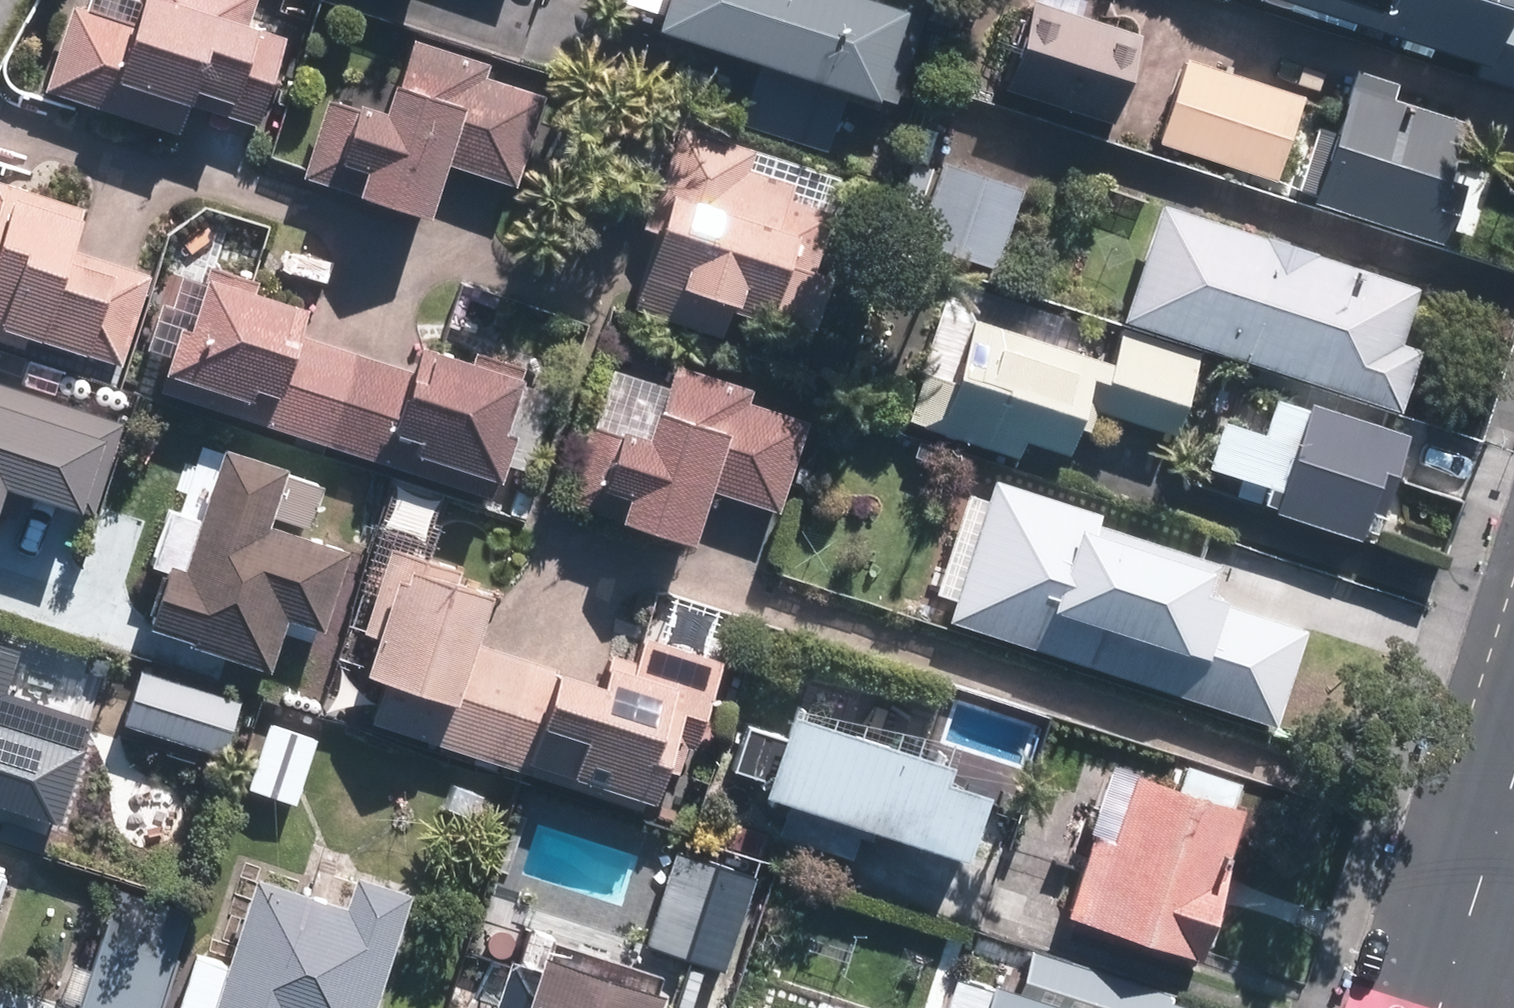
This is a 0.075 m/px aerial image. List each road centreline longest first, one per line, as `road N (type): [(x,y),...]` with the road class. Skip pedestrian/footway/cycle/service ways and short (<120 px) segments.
road 1 (secondary): [(1513,770),(1437,1007)]

